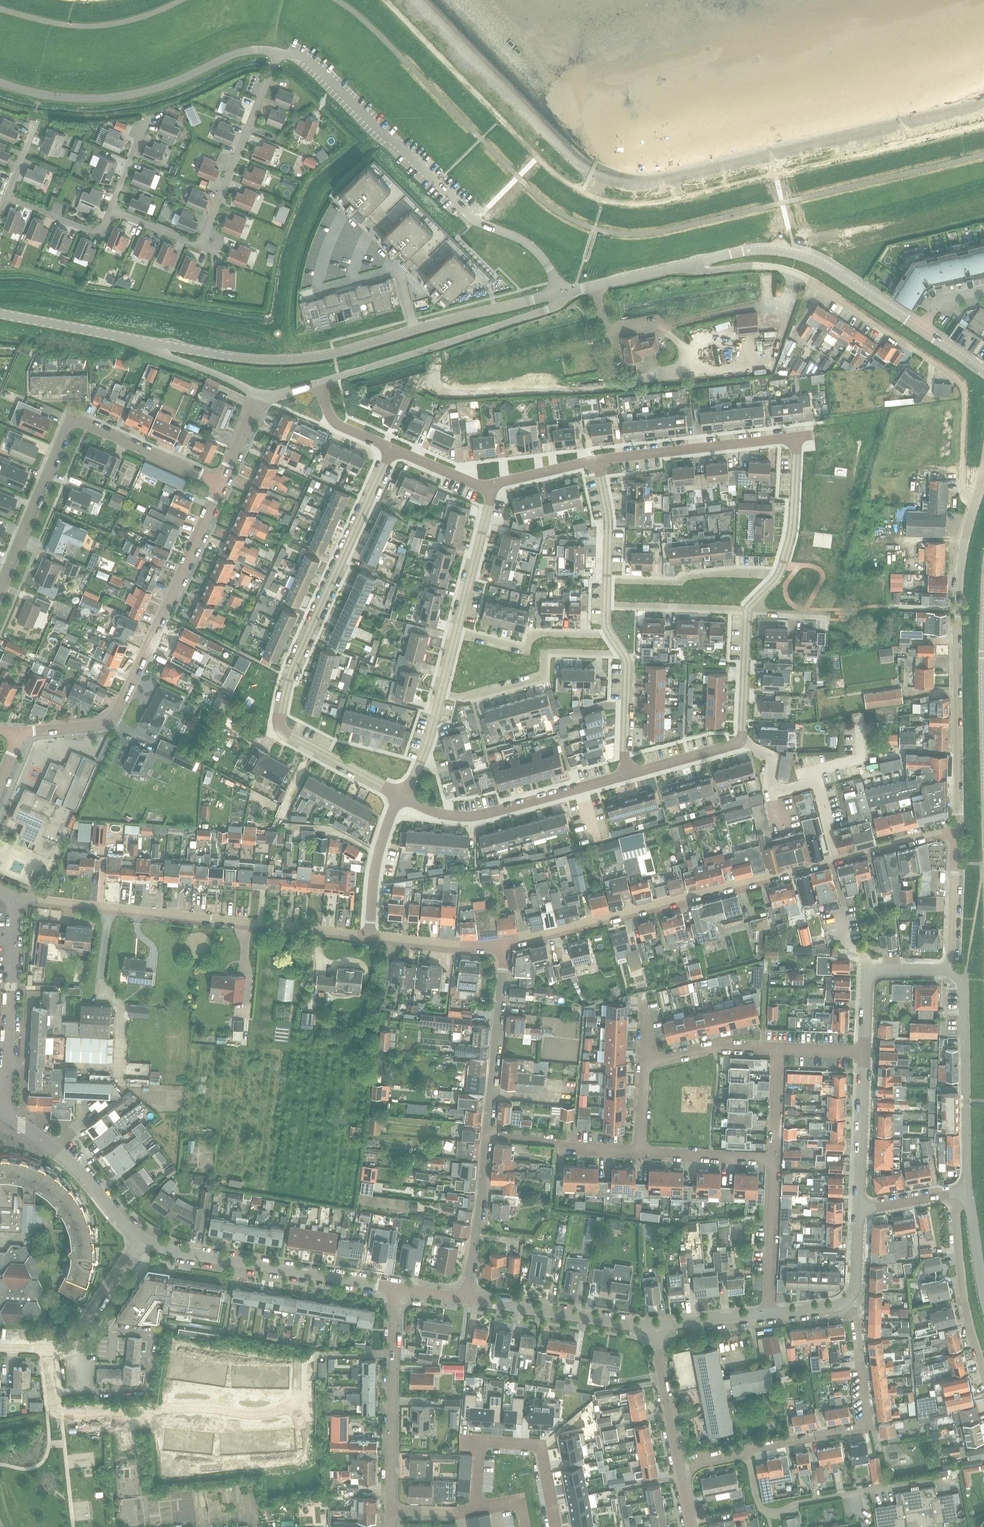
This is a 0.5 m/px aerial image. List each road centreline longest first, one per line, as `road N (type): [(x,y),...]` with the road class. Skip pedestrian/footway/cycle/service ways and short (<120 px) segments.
road 1 (residential): [(402,796),(281,732),(279,721),(296,660),(392,449)]
road 2 (unclassified): [(691,263),(701,271),(761,266),(796,273),(957,380),(962,489),(977,501)]
road 3 (residential): [(369,935),(16,900)]
road 4 (residential): [(18,732),(112,720),(221,484)]
road 5 (unclassified): [(562,292),(532,246),(474,221),(309,58)]
road 6 (residential): [(835,858),(505,948)]
road 7 (residential): [(0,586),(70,422),(221,484)]
road 8 (secondary): [(691,263),(754,250),(800,255),(983,373)]
road 9 (residential): [(679,1464),(867,1428),(857,1318),(845,1302)]
road 10 (residential): [(974,512),(960,569),(958,831)]
road 11 (residential): [(279,54),(201,244),(110,211)]
road 12 (residential): [(0,82),(55,96),(107,98),(169,84),(235,53),(279,54)]
road 13 (secondary): [(416,329),(294,359),(148,344)]
road 14 (unclassified): [(319,383),(544,312),(562,292)]
road 15 (residential): [(395,1288),(144,1240)]
road 16 (residential): [(303,1409),(79,1416),(54,1404)]
road 17 (residential): [(628,774),(482,816),(446,815),(402,796)]
road 18 (residential): [(967,1189),(965,983),(951,969)]
road 19 (residential): [(390,1511),(395,1288)]
road 20 (residential): [(440,695),(471,699),(544,679),(547,653),(625,654)]
road 21 (residential): [(475,1508),(481,1442),(540,1446),(555,1526)]
road 22 (residential): [(16,900),(0,1104)]
road 23 (residential): [(795,438),(597,459)]
road 24 (residential): [(144,1240),(72,1163),(0,1113)]
road 25 (residential): [(653,1327),(466,1298)]
road 26 (residential): [(983,1373),(956,1223),(967,1189)]
road 27 (residential): [(487,1134),(505,948)]
road 28 (residential): [(835,858),(817,783),(776,789),(770,758),(741,740)]
road 29 (residential): [(607,579),(778,574)]
road 30 (residential): [(466,1298),(487,1134)]
road 31 (residential): [(455,629),(522,645),(535,632),(610,634)]
road 32 (residential): [(865,1052),(871,972),(951,969)]
road 33 (residential): [(775,1160),(768,1314)]
road 34 (residential): [(487,1134),(639,1153)]
road 35 (residential): [(859,1205),(865,1052)]
road 36 (residential): [(47,1350),(72,1343),(144,1240)]
road 37 (secondary): [(148,344),(0,314)]
road 38 (secondary): [(562,292),(416,329)]
road 39 (residential): [(455,629),(490,486)]
road 40 (residential): [(369,935),(378,851),(402,796)]
road 41 (residential): [(416,329),(401,273),(319,291)]
road 42 (residential): [(746,612),(606,606)]
road 43 (residential): [(679,1464),(653,1327)]
road 44 (residential): [(780,1049),(725,1047),(643,1063)]
road 45 (residential): [(795,438),(792,532),(778,574)]
road 46 (residential): [(951,969),(958,831)]
road 47 (residential): [(505,948),(369,935)]
road 48 (residential): [(639,1153),(775,1160)]
road 49 (secondary): [(562,292),(691,263)]
road 50 (residential): [(110,211),(102,236),(7,197)]
road 51 (residential): [(746,612),(741,740)]
road 52 (residential): [(958,831),(835,858)]
road 53 (unclassified): [(259,399),(148,344)]
road 54 (residential): [(607,579),(597,459)]
road 55 (residential): [(628,774),(625,654)]

